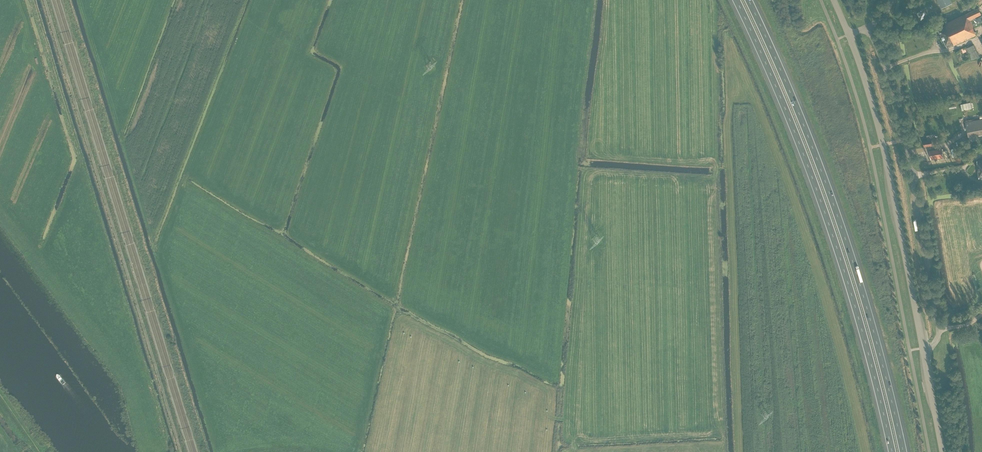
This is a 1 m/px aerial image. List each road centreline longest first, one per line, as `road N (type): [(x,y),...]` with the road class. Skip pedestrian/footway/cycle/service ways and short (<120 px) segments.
road 1 (motorway): [(735,0),(832,236),(891,451)]
road 2 (motorway): [(906,451),(847,231),(752,0)]
road 3 (track): [(180,451),(44,0)]
road 4 (unclassified): [(923,350),(937,341),(937,320),(896,101),(867,27)]
road 5 (tertiary): [(923,350),(883,144),(849,34)]

